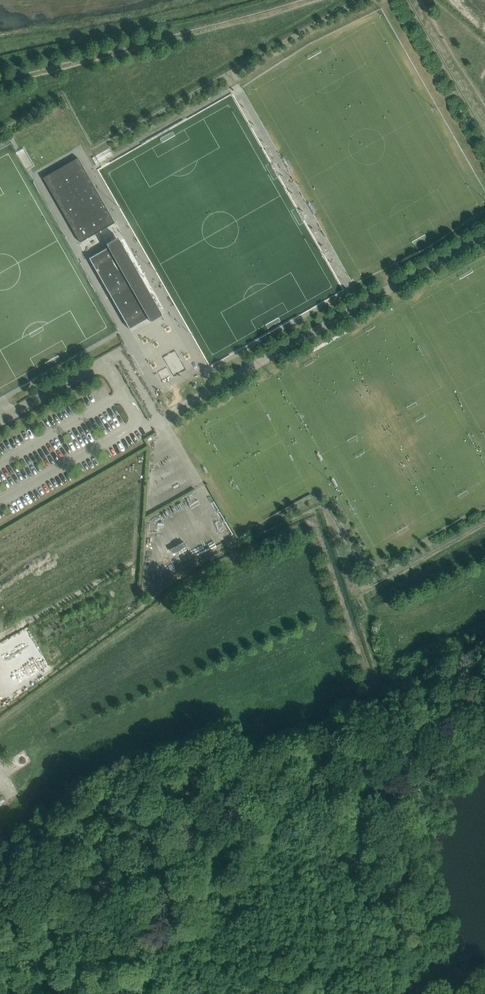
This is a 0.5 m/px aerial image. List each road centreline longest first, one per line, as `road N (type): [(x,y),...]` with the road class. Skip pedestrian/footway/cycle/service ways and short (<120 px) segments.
road 1 (residential): [(109,364),(0,423)]

